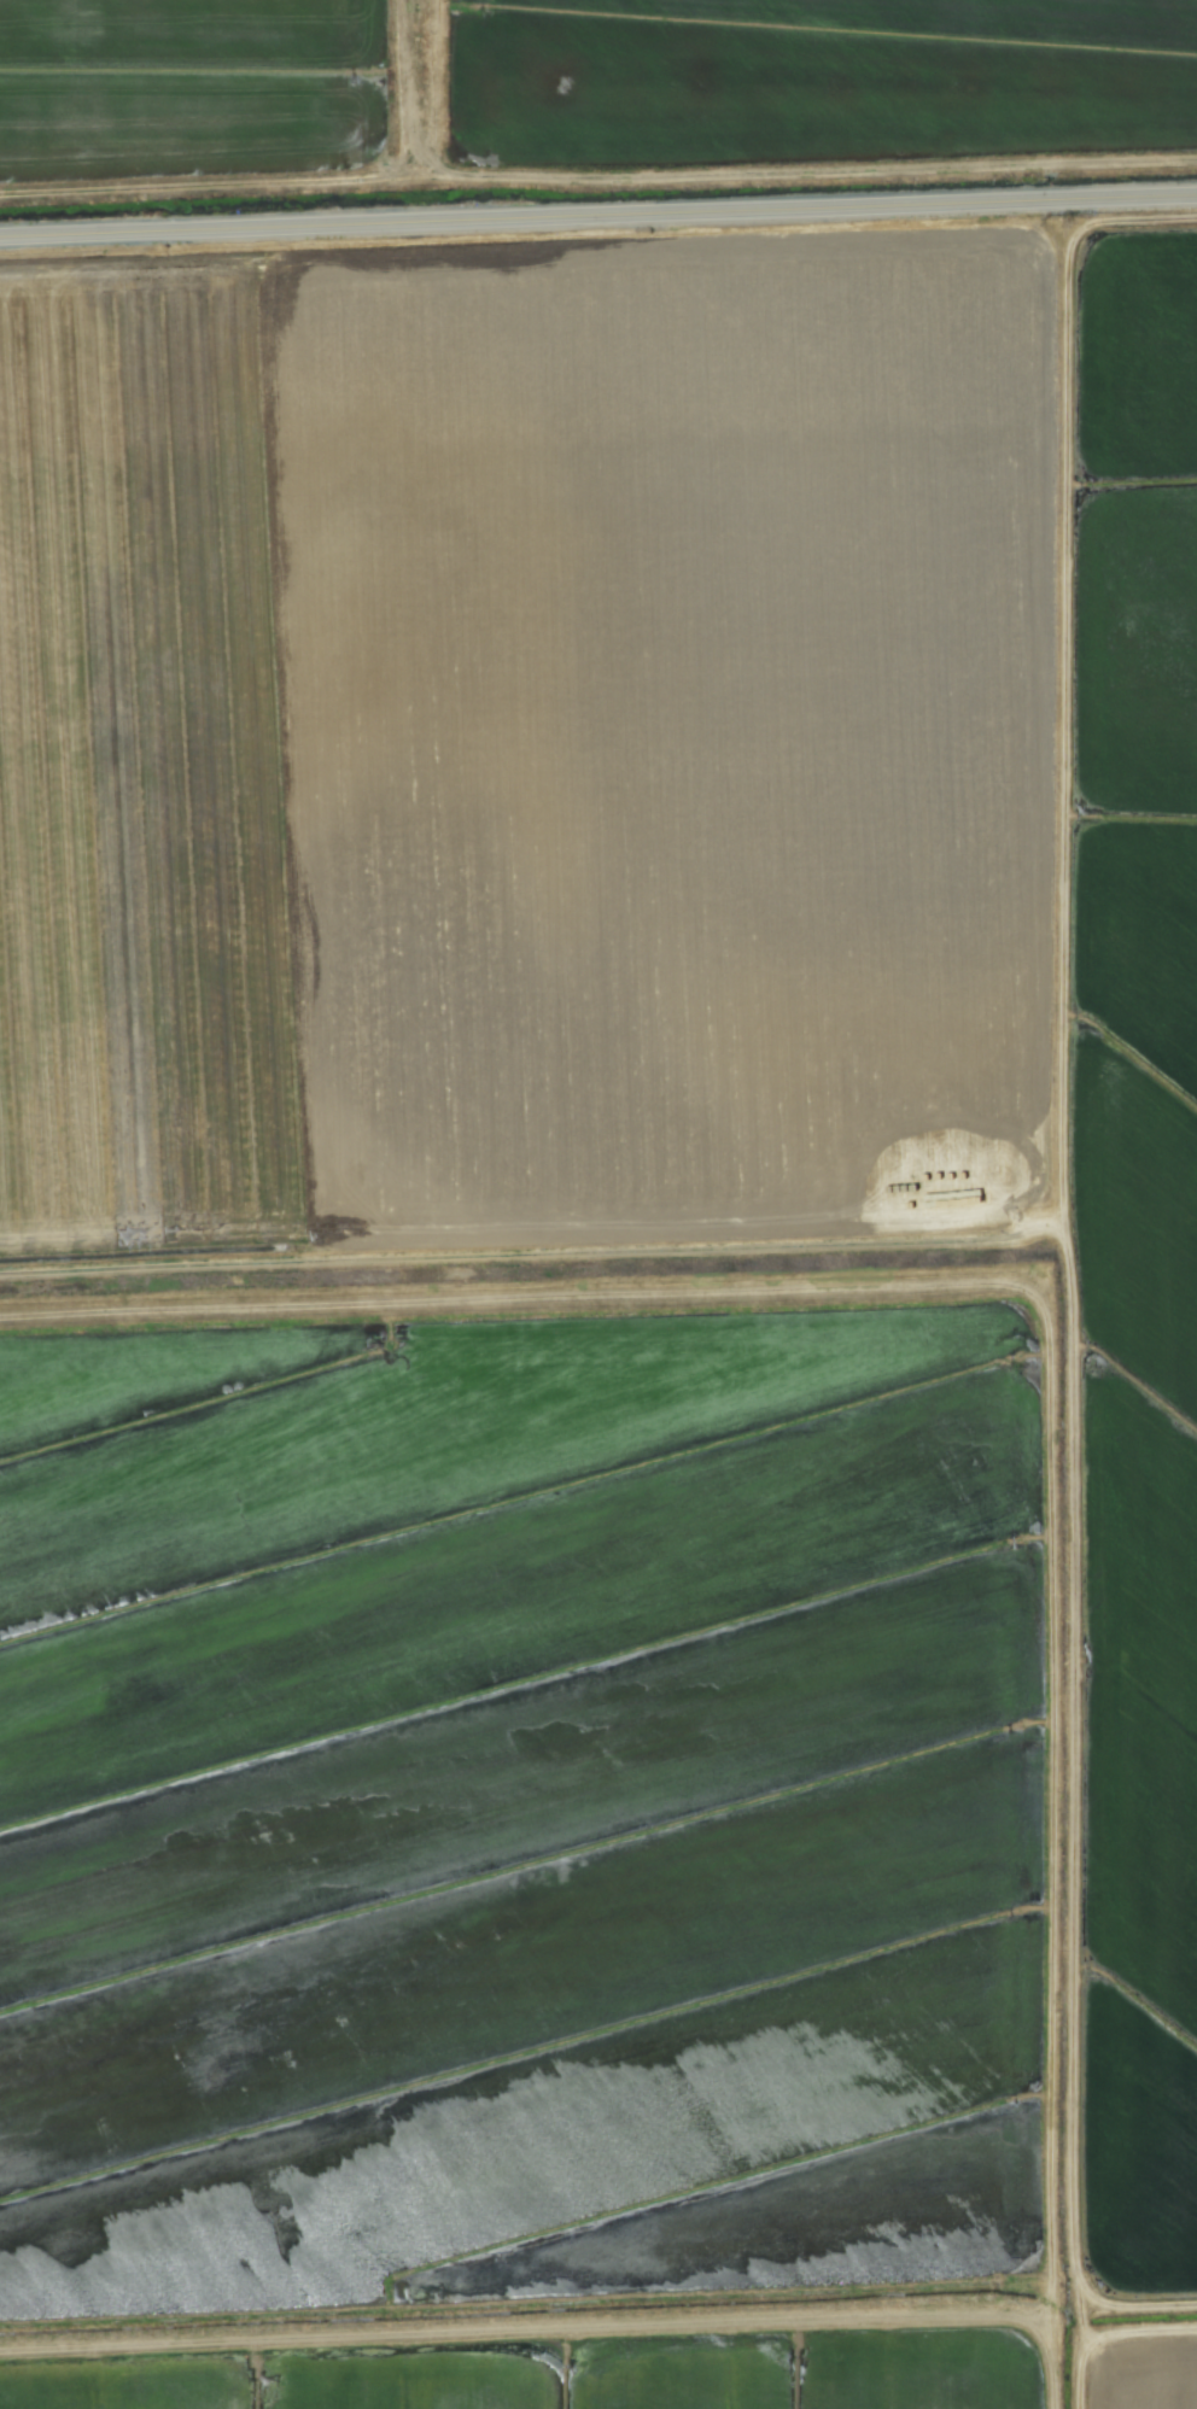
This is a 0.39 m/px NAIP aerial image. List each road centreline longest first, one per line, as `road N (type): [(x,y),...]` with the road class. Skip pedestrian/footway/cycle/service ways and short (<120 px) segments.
road 1 (residential): [(0,238),(1196,195)]

